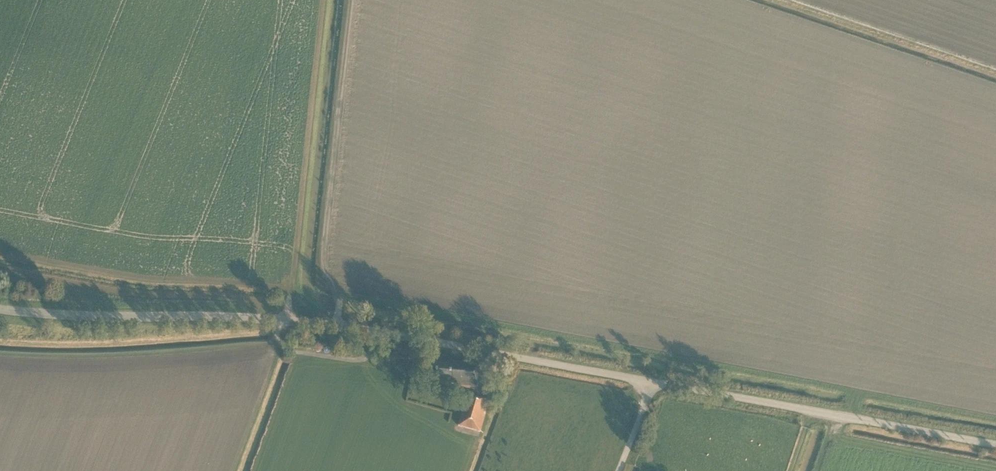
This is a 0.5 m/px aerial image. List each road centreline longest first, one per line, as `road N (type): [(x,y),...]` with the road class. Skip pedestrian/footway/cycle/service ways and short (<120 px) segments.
road 1 (tertiary): [(995,446),(336,326),(0,309)]

